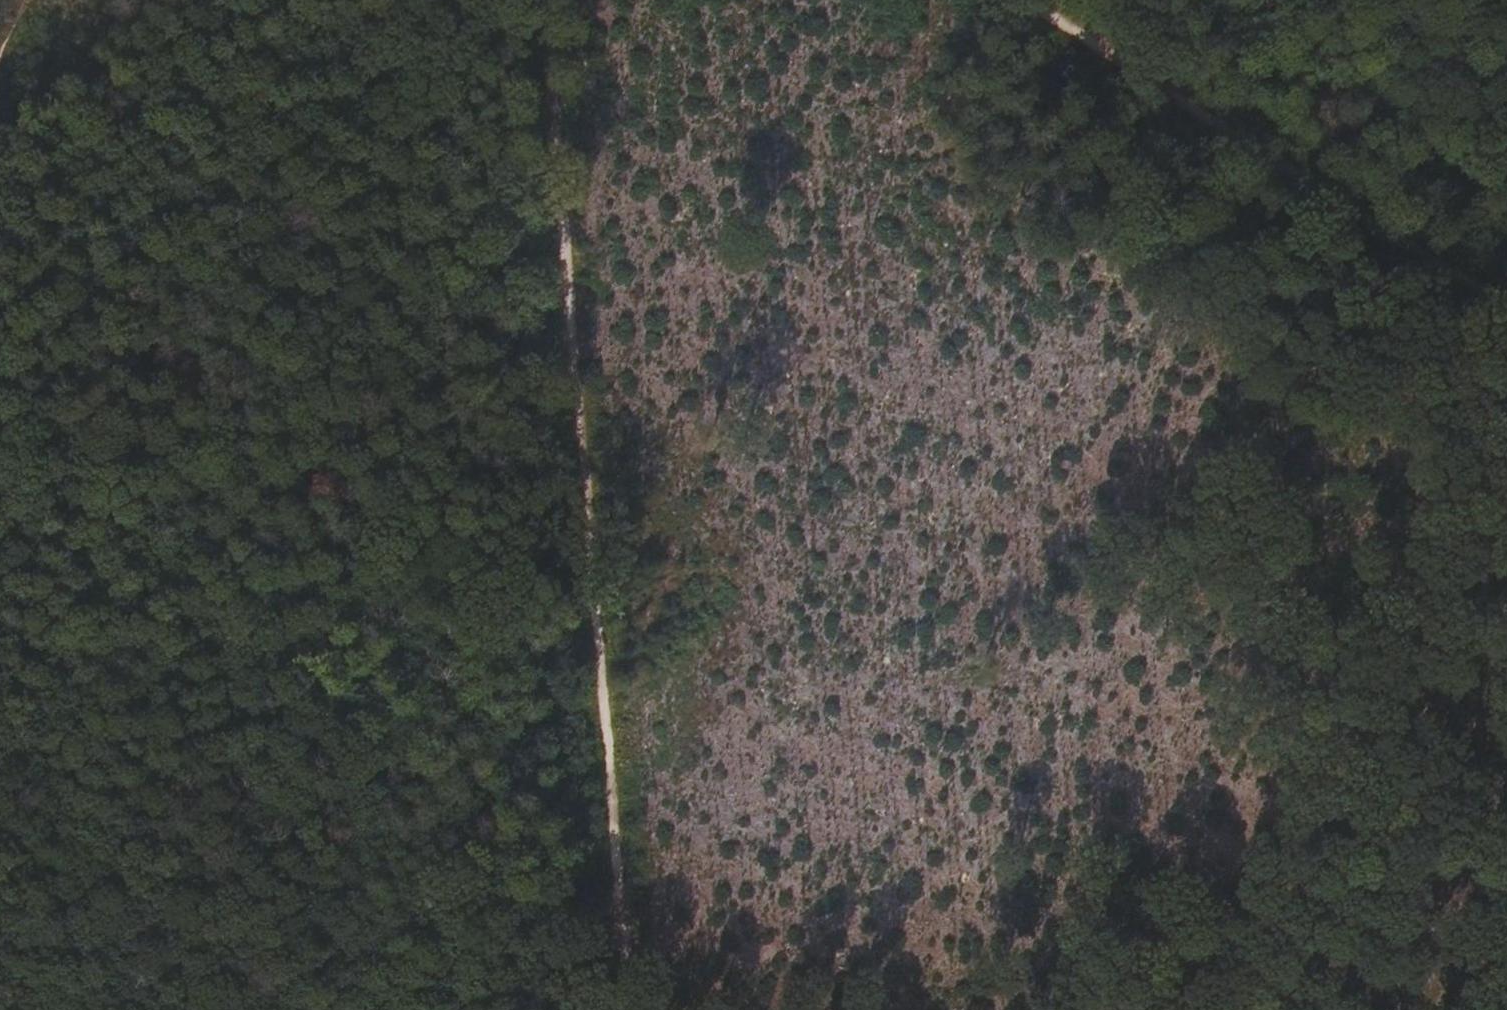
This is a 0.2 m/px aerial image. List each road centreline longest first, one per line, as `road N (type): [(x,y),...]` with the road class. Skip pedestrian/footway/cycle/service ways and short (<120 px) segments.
road 1 (track): [(625,1009),(548,0)]
road 2 (track): [(1010,0),(1506,312)]

